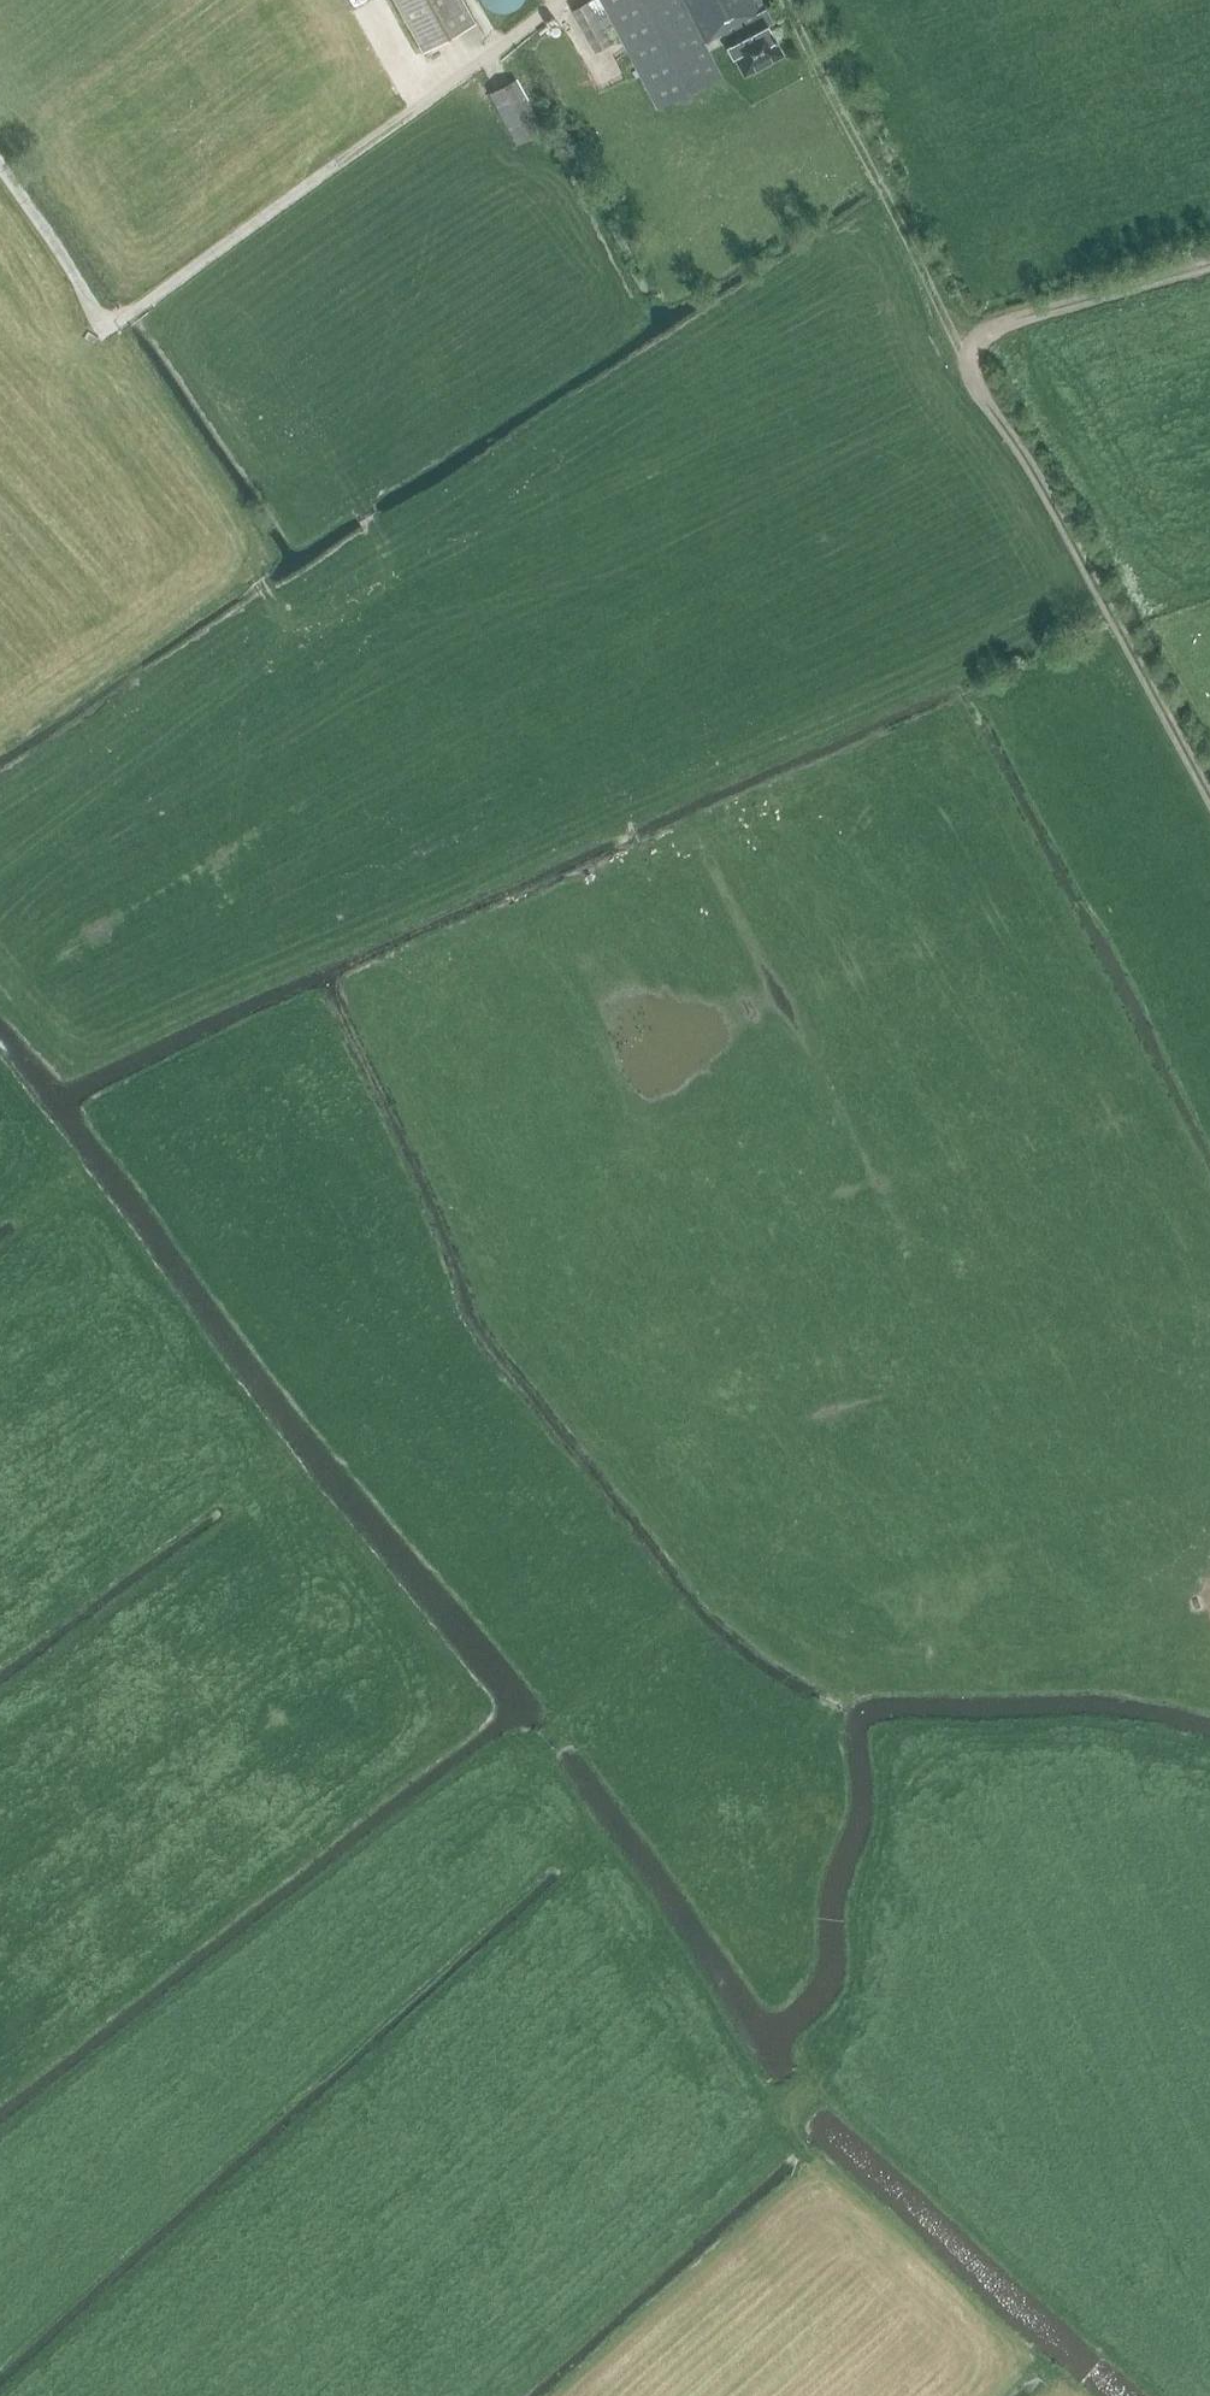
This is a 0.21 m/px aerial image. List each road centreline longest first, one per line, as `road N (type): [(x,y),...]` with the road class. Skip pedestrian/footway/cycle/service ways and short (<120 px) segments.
road 1 (track): [(1209,265),(961,335),(1209,791)]
road 2 (track): [(961,335),(799,29)]

